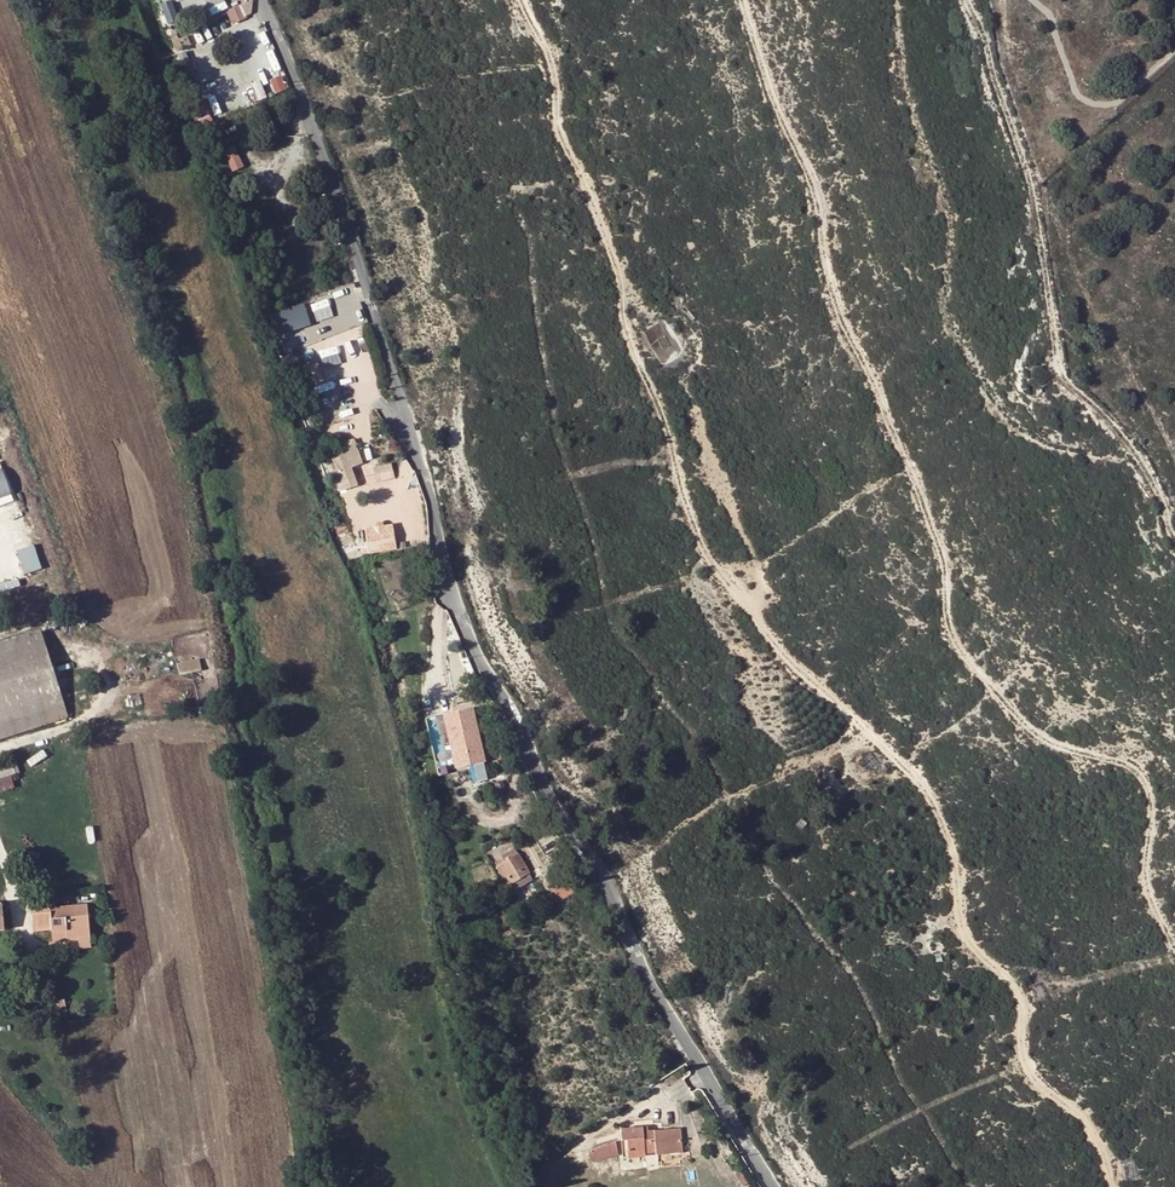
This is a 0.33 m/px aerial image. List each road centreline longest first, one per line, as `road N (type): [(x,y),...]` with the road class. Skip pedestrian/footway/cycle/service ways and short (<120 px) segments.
road 1 (track): [(1109,1186),(1106,1154),(1084,1120),(1040,1091),(1024,1070),(1019,1005),(956,926),(944,842),(915,779),(866,741),(826,695),(782,667),(715,579),(621,314),(629,291),(599,236),(578,159),(557,128),(552,51),(518,0)]
road 2 (residential): [(260,0),(312,122),(473,646),(669,1014),(780,1186)]
road 3 (track): [(1174,950),(1142,876),(1152,809),(1136,767),(1041,740),(950,631),(946,568),(891,407),(841,312),(823,252),(817,187),(781,124),(743,0)]
road 4 (track): [(1174,547),(1158,491),(1118,458),(1047,446),(1010,420),(971,367),(951,321),(953,212),(909,83),(898,0)]
road 5 (track): [(1010,0),(1018,70),(1055,210),(1092,307),(1174,455)]
road 6 (track): [(359,97),(552,51)]

